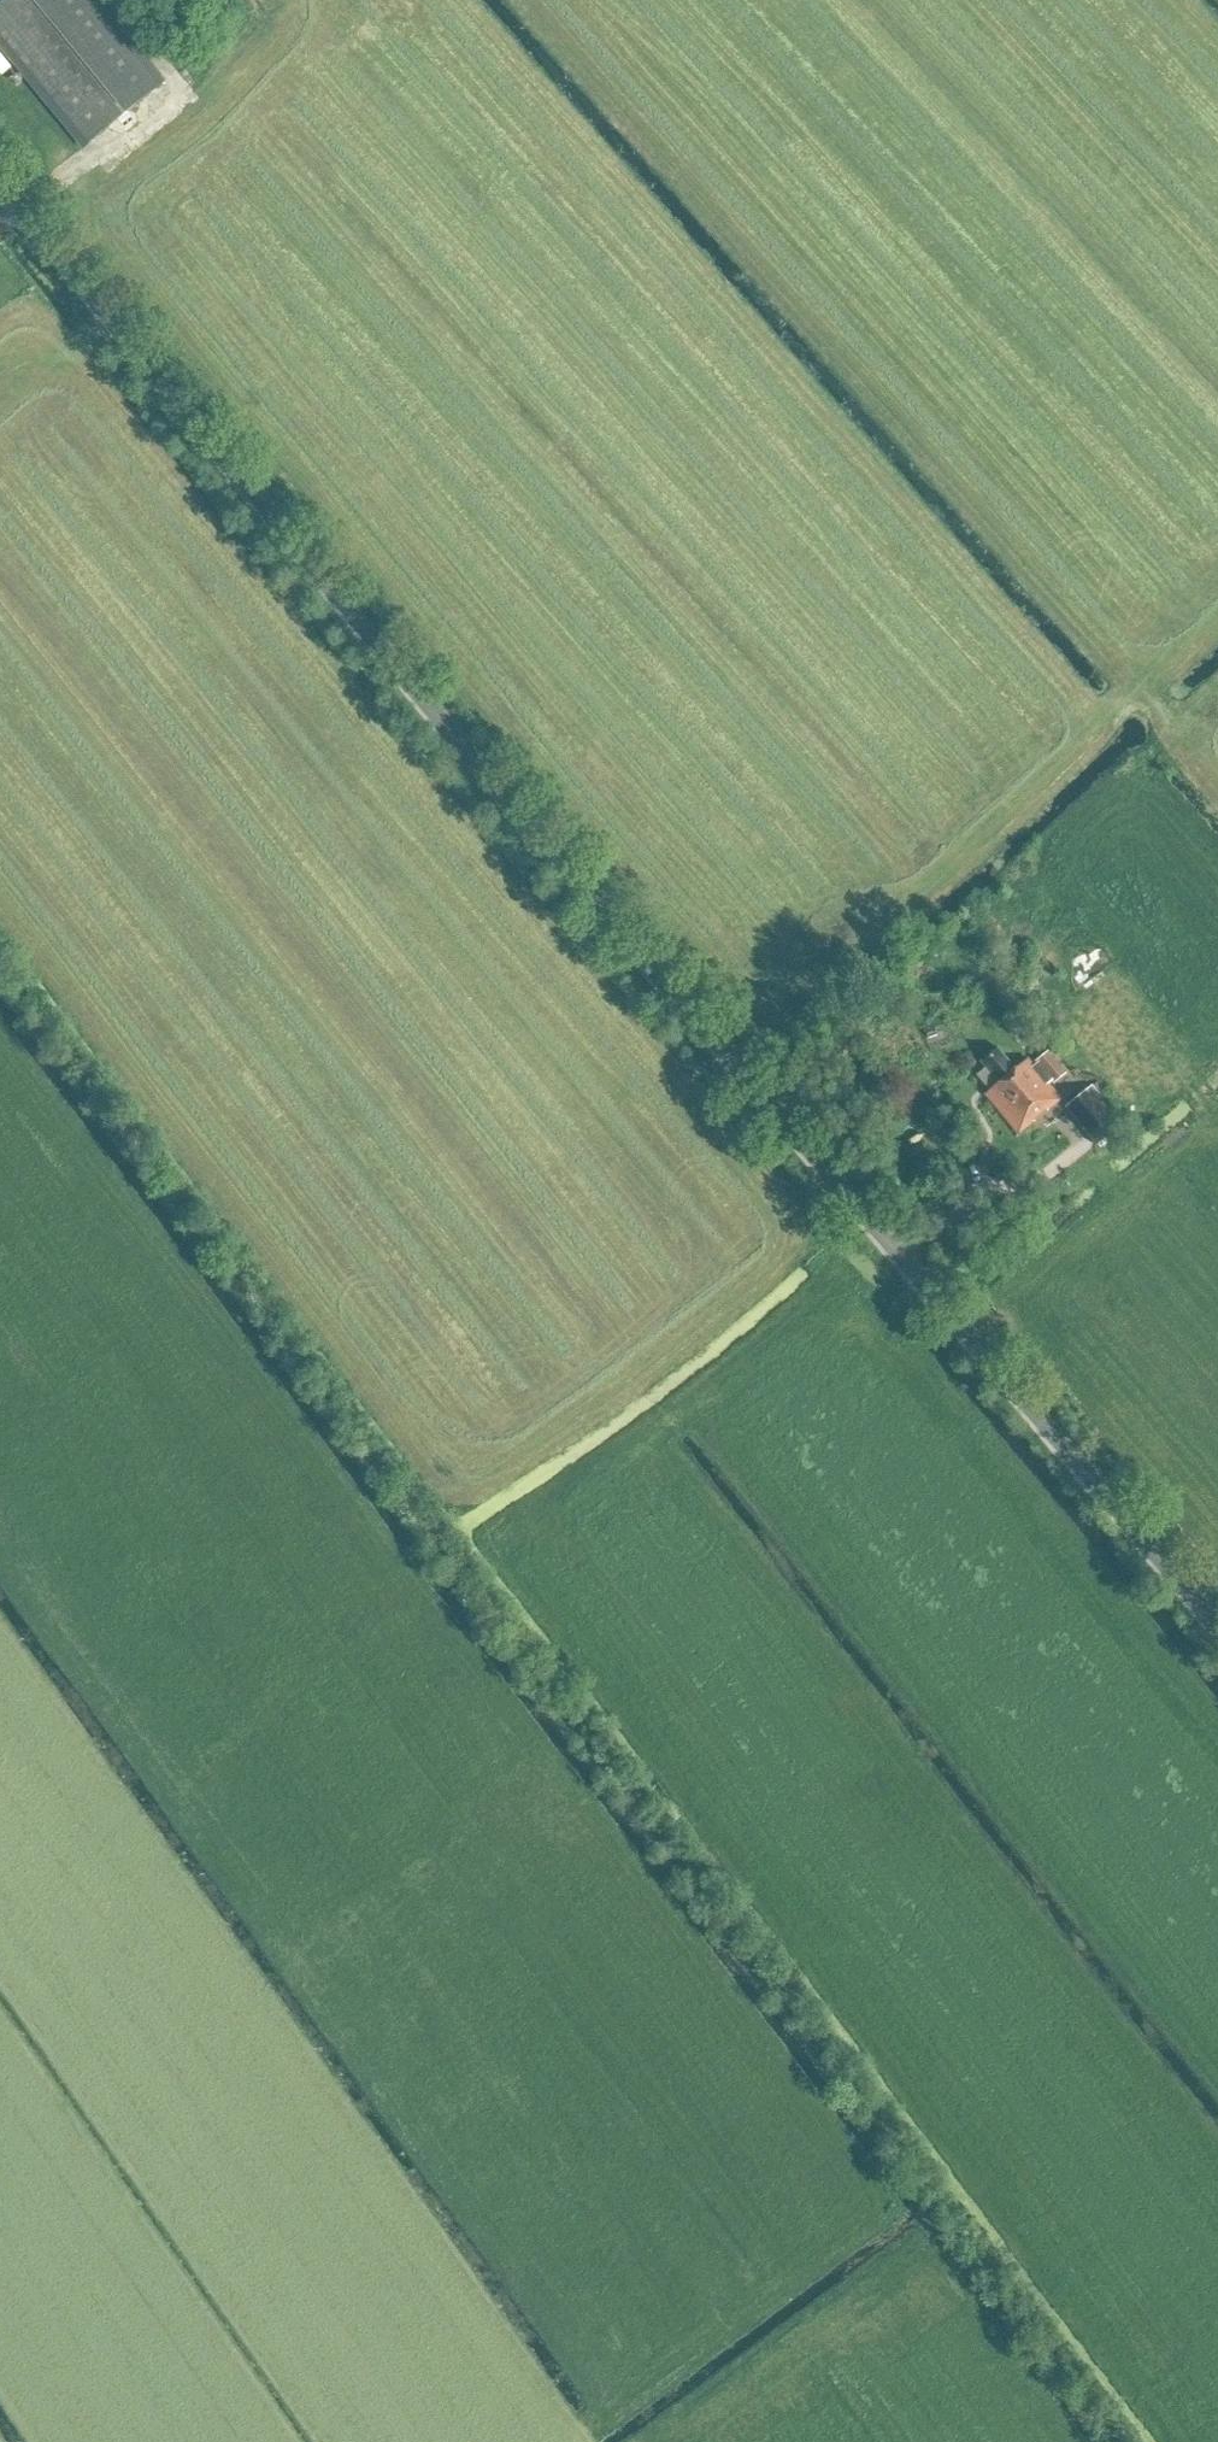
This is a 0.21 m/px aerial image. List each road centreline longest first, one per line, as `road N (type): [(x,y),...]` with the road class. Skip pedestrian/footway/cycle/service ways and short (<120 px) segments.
road 1 (tertiary): [(1217,1636),(178,415),(0,188)]

